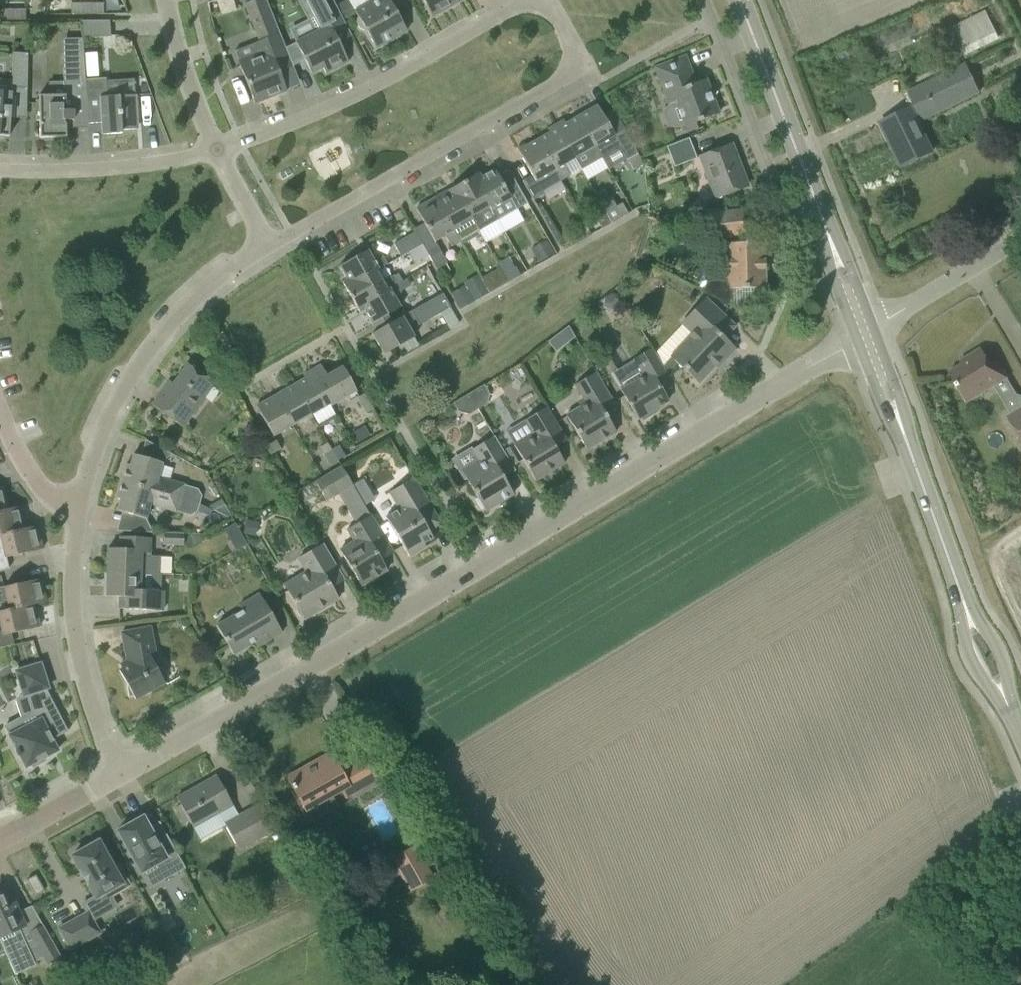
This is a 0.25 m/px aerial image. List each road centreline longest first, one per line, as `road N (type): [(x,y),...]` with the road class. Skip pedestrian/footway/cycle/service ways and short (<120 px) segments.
road 1 (unclassified): [(120,774),(865,337)]
road 2 (residential): [(268,249),(583,79),(558,16),(541,0)]
road 3 (tertiary): [(865,337),(737,0)]
road 4 (residential): [(213,151),(372,91),(531,0)]
road 5 (residential): [(79,503),(97,445),(144,355),(193,300),(268,249)]
road 6 (residential): [(120,774),(98,729),(79,655),(71,551),(79,503)]
road 7 (tertiary): [(963,597),(865,337)]
road 8 (residential): [(0,172),(112,168),(213,151)]
road 9 (unclassified): [(865,337),(1020,238)]
road 10 (residential): [(213,151),(165,0)]
road 11 (unclassified): [(0,837),(120,774)]
road 12 (tertiary): [(963,597),(965,648),(1009,707)]
road 13 (residential): [(0,417),(47,494),(79,503)]
road 14 (tertiary): [(1009,707),(998,647),(963,597)]

